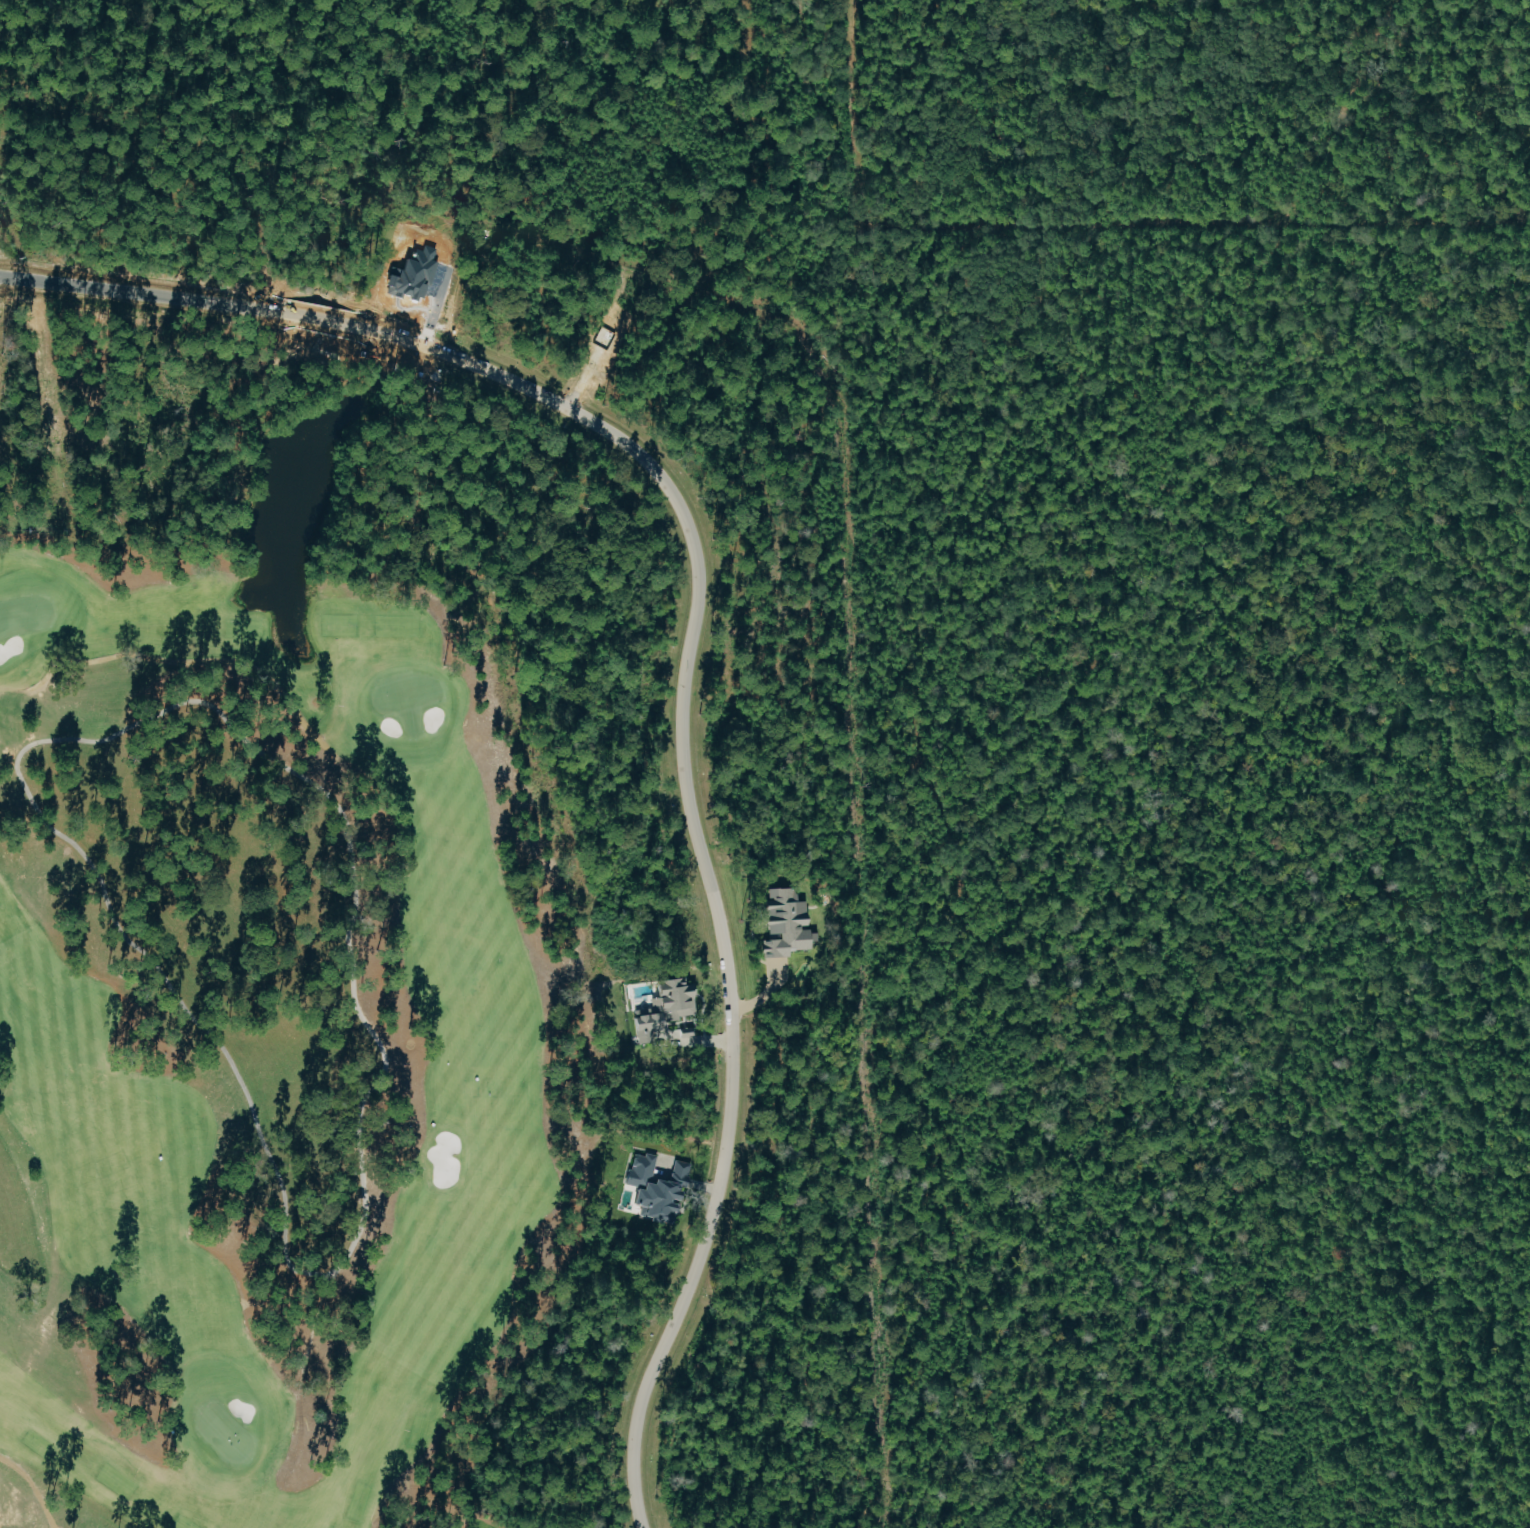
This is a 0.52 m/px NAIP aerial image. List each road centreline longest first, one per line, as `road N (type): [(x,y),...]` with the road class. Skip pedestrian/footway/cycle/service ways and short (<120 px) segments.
road 1 (residential): [(651,1527),(639,1458),(652,1399),(732,1183),(741,1091),(723,908),(696,803),(690,717),(706,601),(699,542),(679,491),(638,448),(471,364),(297,317),(0,274)]

